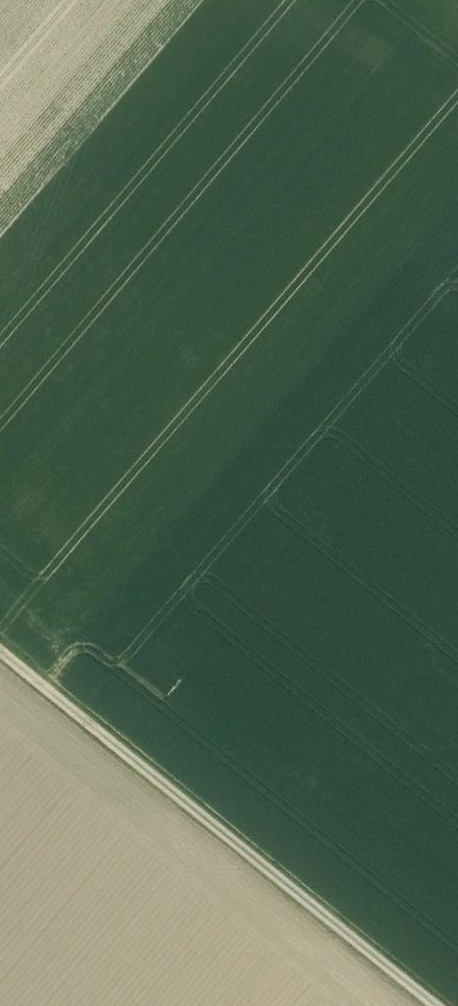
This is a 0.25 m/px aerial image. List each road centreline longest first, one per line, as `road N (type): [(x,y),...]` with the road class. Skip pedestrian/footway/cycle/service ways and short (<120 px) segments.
road 1 (track): [(0,656),(429,1005)]

